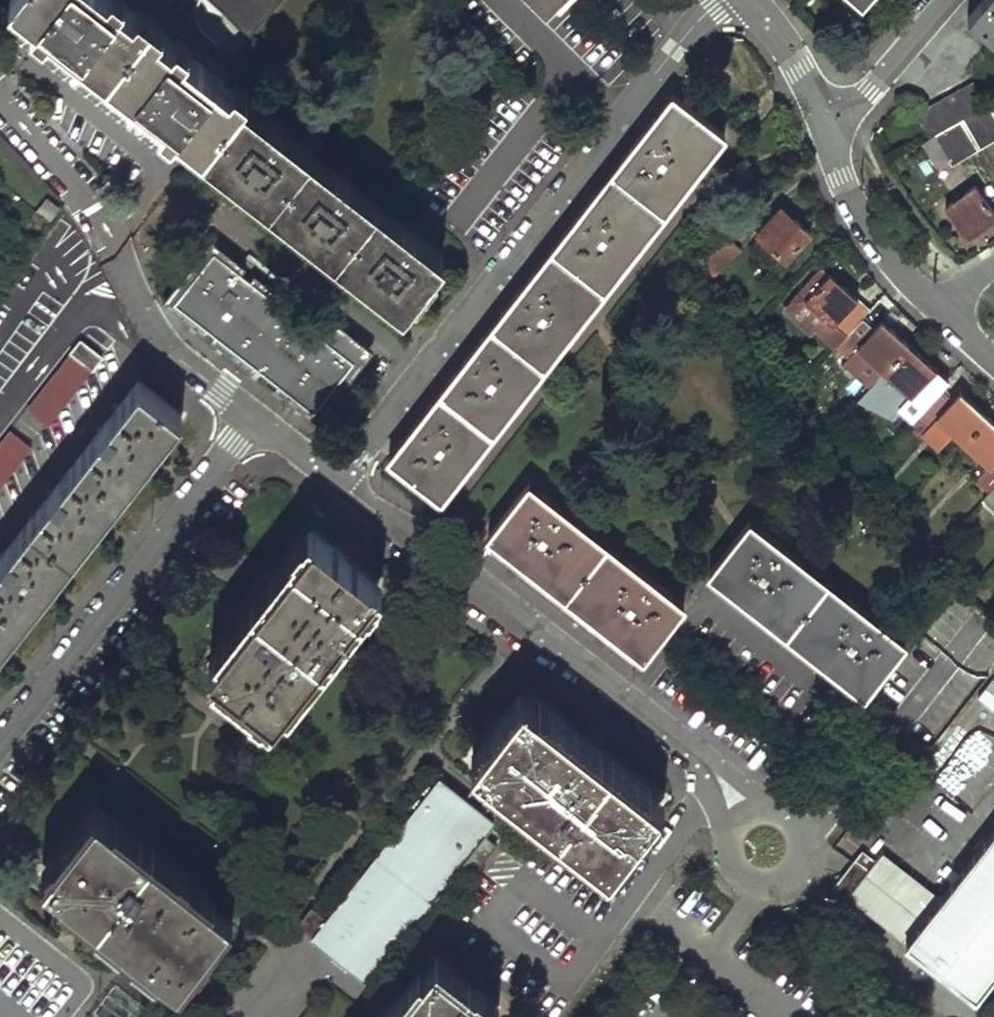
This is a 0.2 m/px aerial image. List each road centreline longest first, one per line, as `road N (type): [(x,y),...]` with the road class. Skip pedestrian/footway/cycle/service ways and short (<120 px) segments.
road 1 (residential): [(341,485),(689,32),(722,0)]
road 2 (residential): [(341,485),(680,744),(715,780)]
road 3 (residential): [(0,743),(254,419)]
road 4 (residential): [(564,982),(715,780)]
road 5 (residential): [(111,232),(179,360),(254,419)]
road 6 (residential): [(822,118),(858,216),(941,313)]
road 7 (residential): [(0,61),(17,57),(139,149),(149,166),(143,199)]
road 8 (residential): [(822,118),(869,91),(945,0)]
road 9 (residential): [(111,232),(0,100)]
road 10 (residential): [(748,0),(822,118)]
road 11 (residential): [(781,882),(803,851),(796,826),(775,811),(745,815)]

